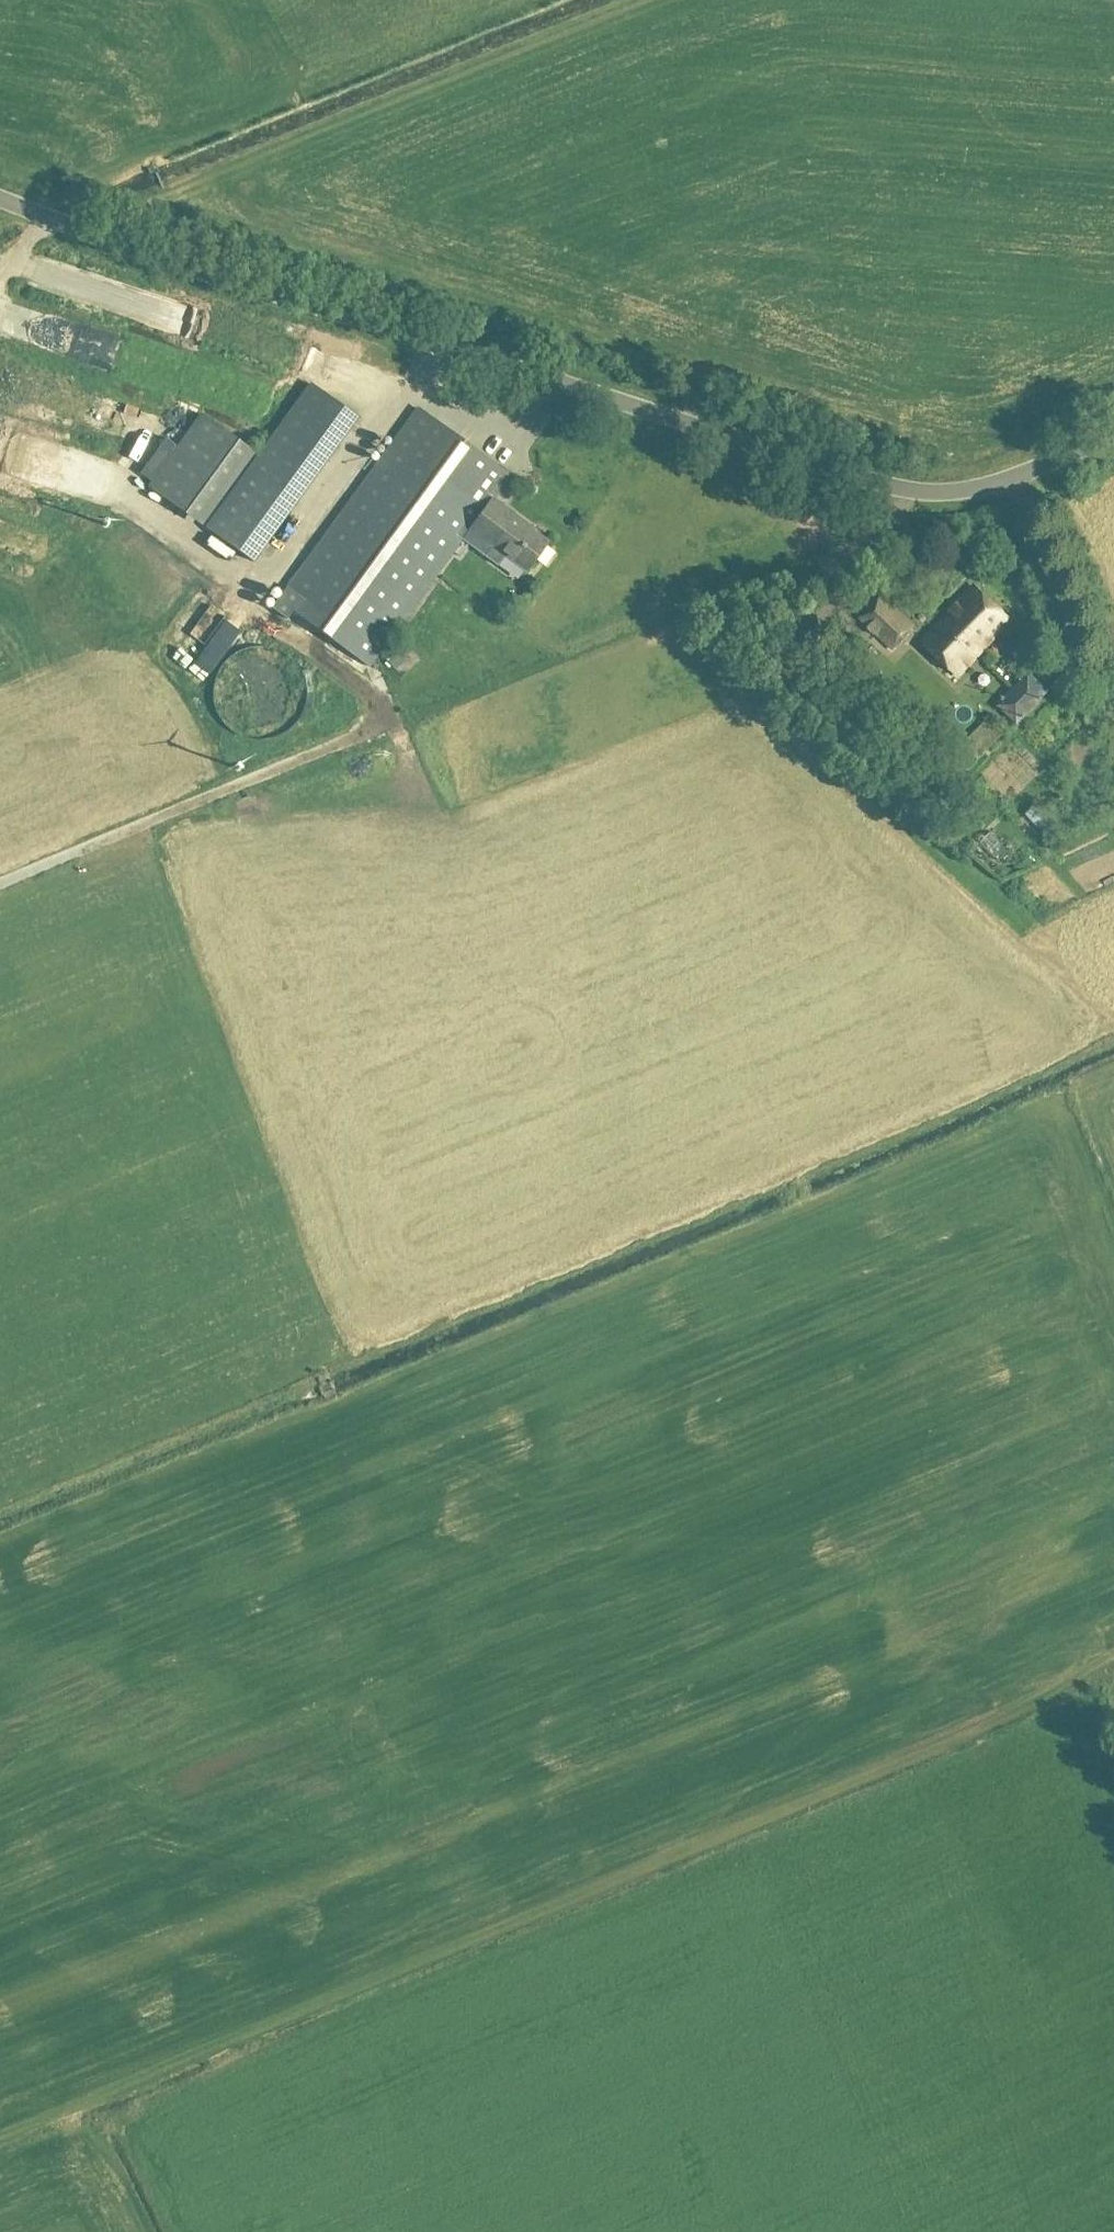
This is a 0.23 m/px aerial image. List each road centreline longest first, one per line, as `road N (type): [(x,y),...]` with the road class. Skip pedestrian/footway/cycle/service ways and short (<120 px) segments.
road 1 (unclassified): [(1113,434),(975,488),(926,492),(881,483),(178,263),(0,198)]
road 2 (track): [(231,2038),(1113,1667)]
road 3 (track): [(0,2135),(231,2038),(220,2076),(167,2101)]

